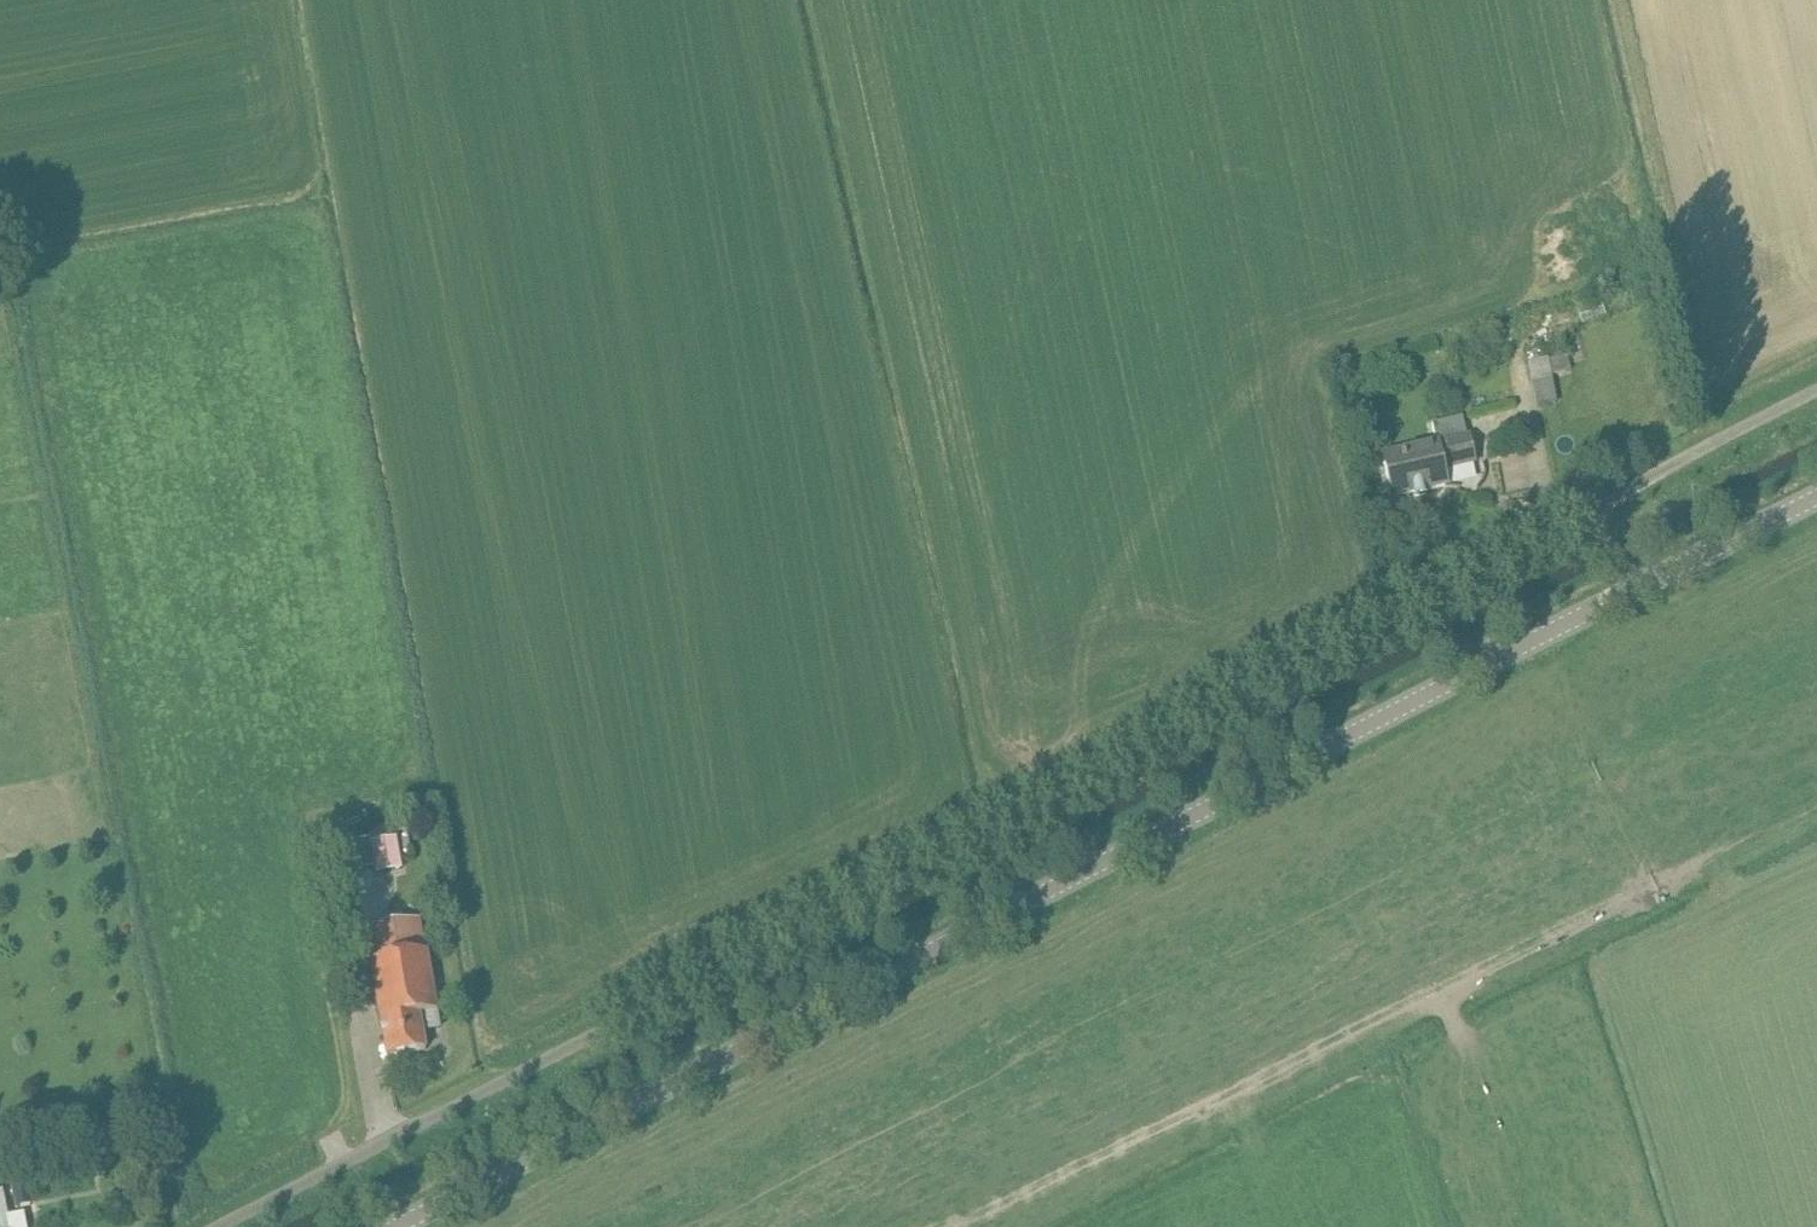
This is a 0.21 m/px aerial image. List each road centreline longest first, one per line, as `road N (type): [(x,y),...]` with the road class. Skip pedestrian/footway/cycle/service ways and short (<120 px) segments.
road 1 (unclassified): [(233,1226),(1000,832),(1623,495)]
road 2 (unclassified): [(413,1226),(1653,587)]
road 3 (unclassified): [(1623,495),(1816,393)]
road 4 (unclassified): [(1653,587),(1816,498)]

